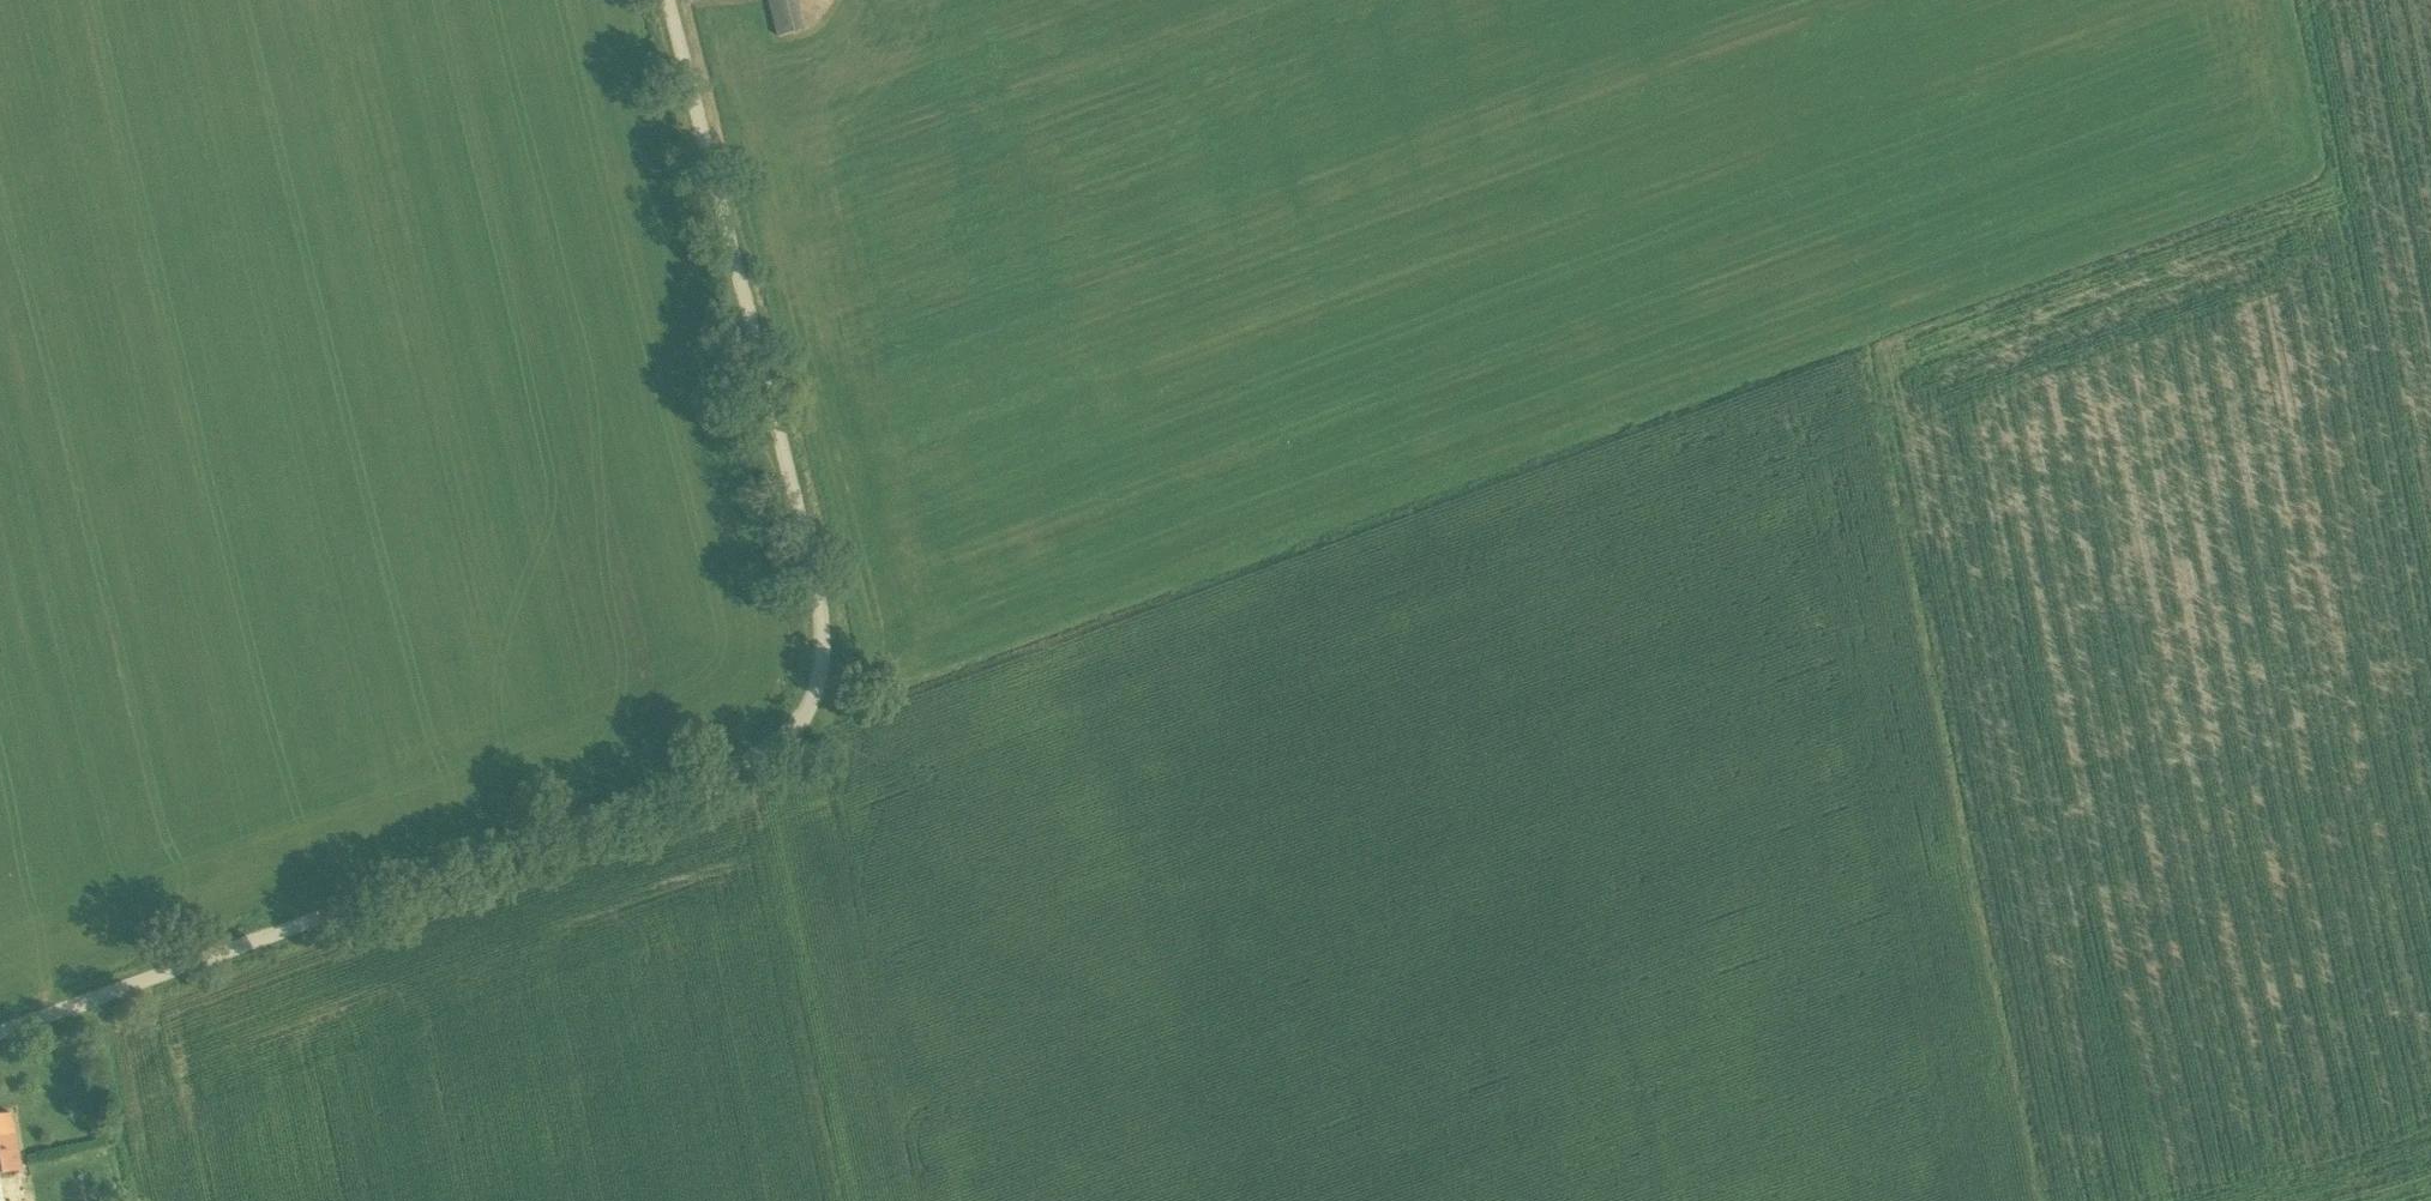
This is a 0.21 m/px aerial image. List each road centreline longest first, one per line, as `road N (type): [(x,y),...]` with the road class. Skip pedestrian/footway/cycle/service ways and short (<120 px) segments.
road 1 (unclassified): [(0,996),(751,738),(820,700),(825,625),(667,0)]

